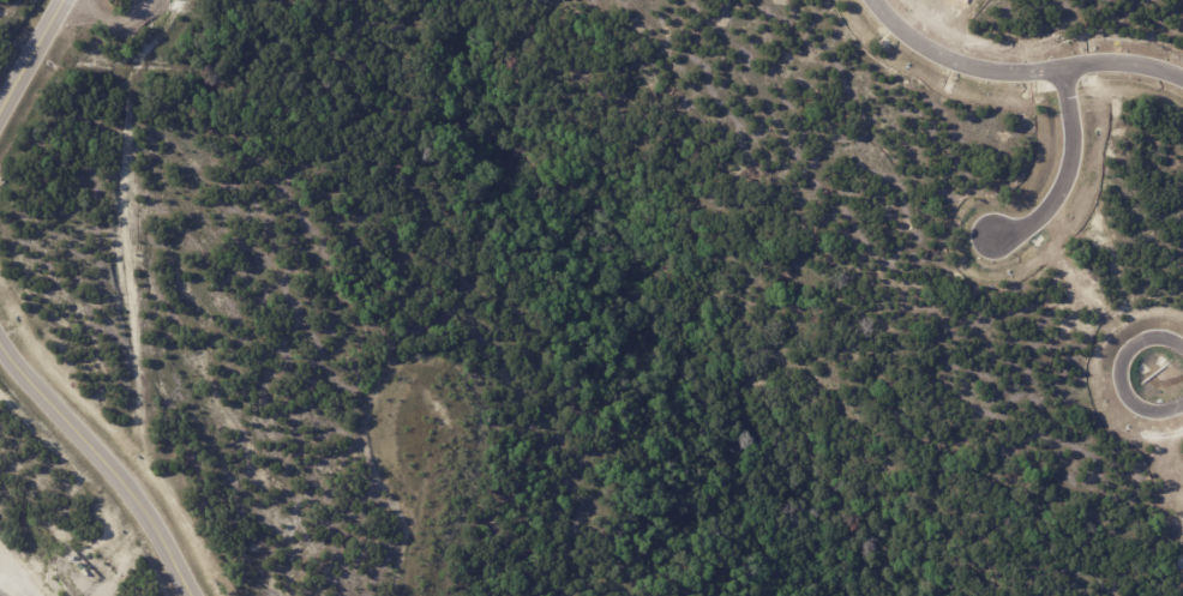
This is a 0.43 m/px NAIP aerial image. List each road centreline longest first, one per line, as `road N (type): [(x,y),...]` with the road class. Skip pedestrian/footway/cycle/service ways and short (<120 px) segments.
road 1 (residential): [(390,595),(264,387),(154,271),(140,243)]
road 2 (residential): [(199,595),(127,484),(67,423),(0,334)]
road 3 (residential): [(881,0),(911,34),(948,55),(1001,66),(1125,56),(1182,71)]
road 4 (residential): [(1059,65),(1075,146),(1068,180),(1037,225),(1002,242)]
road 5 (residential): [(1182,340),(1147,333),(1129,350),(1123,371),(1130,391),(1148,405),(1182,399)]
road 6 (residential): [(0,117),(67,0)]

